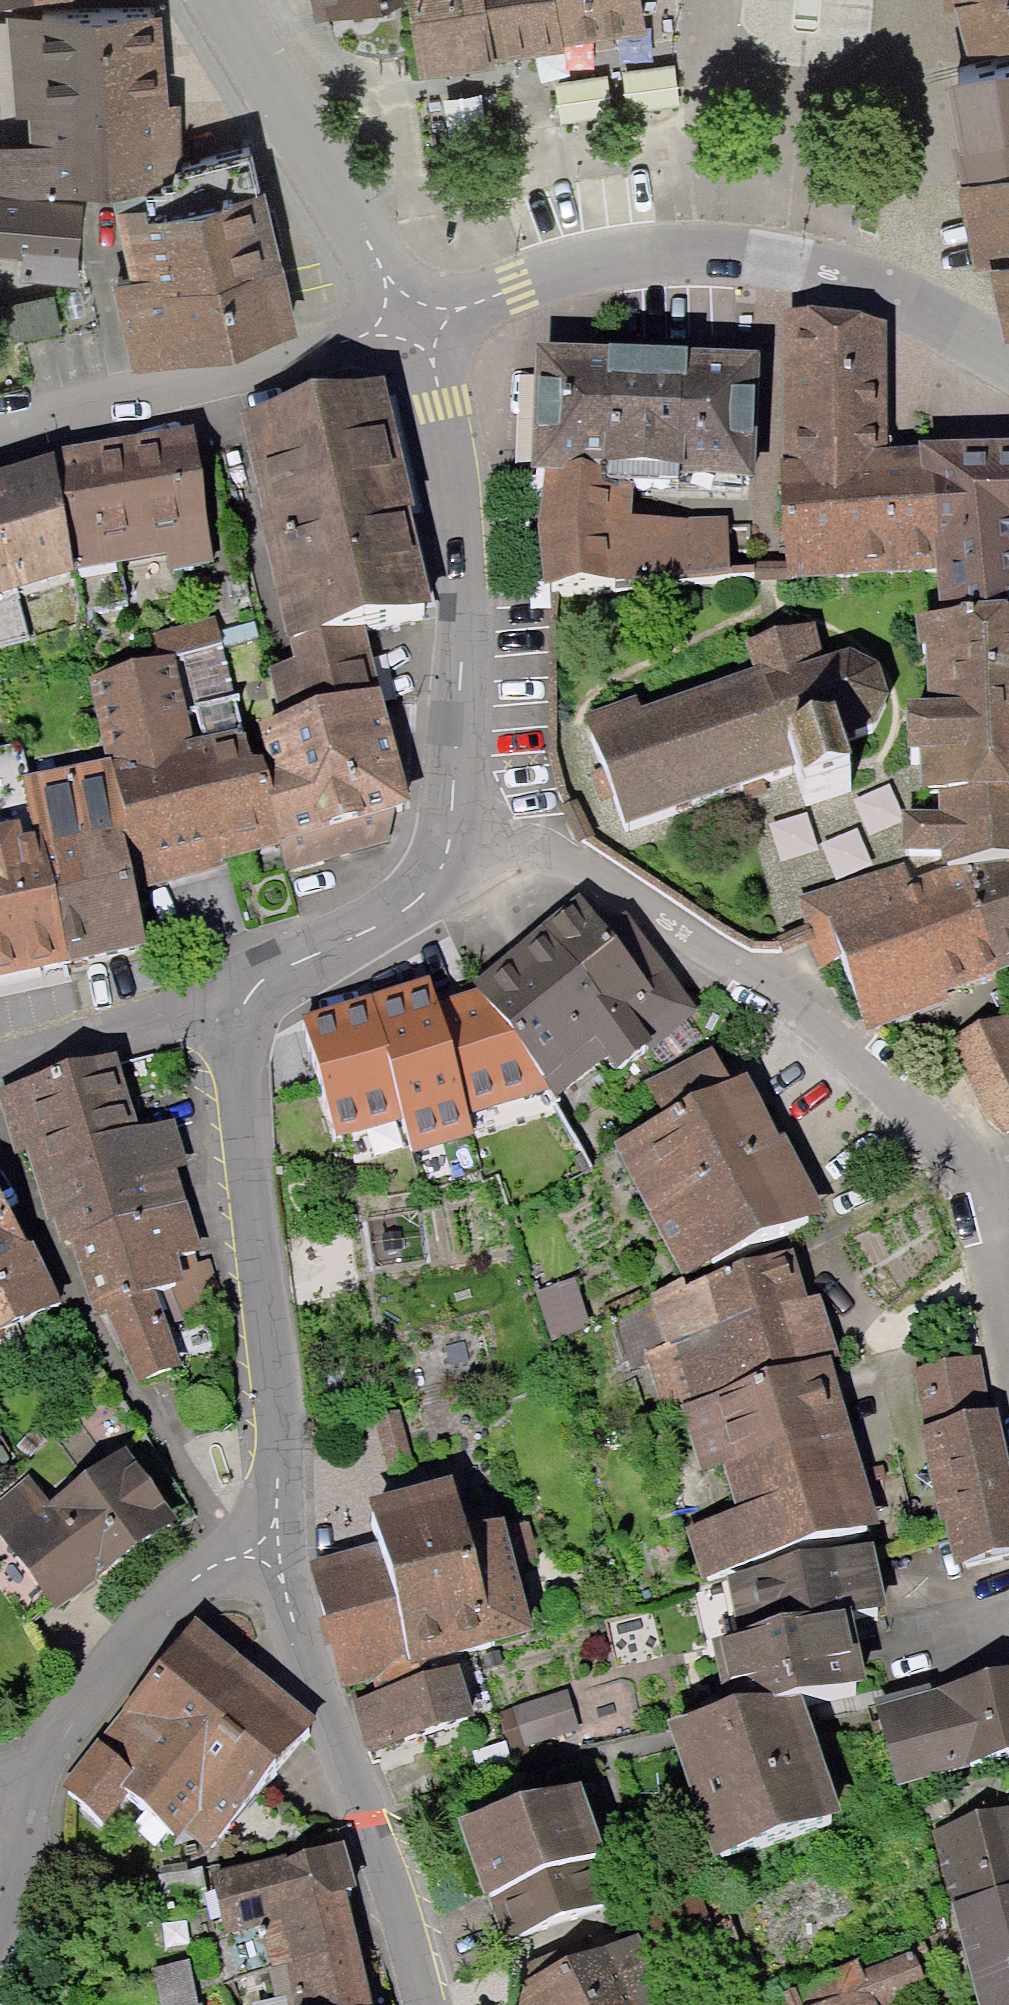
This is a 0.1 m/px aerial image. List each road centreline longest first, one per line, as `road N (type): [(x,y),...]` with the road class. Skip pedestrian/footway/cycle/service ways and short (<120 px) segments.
road 1 (residential): [(458,813),(586,875),(813,1014),(918,1100),(979,1185)]
road 2 (residential): [(1008,357),(855,282),(665,259),(517,285),(410,324)]
road 3 (residential): [(240,1029),(282,1542)]
road 4 (residential): [(410,324),(447,405),(463,579),(458,813)]
road 5 (residential): [(282,1542),(322,1706),(419,2004)]
road 6 (residential): [(410,324),(330,353),(0,429)]
road 7 (residential): [(282,1542),(244,1553),(160,1610),(55,1740),(24,1830)]
road 8 (residential): [(222,0),(410,324)]
road 9 (residential): [(458,813),(451,857),(428,891),(377,928),(290,970),(261,993),(240,1029)]
road 10 (residential): [(0,1066),(181,1015),(240,1029)]
road 11 (residential): [(979,1185),(1008,1306)]

